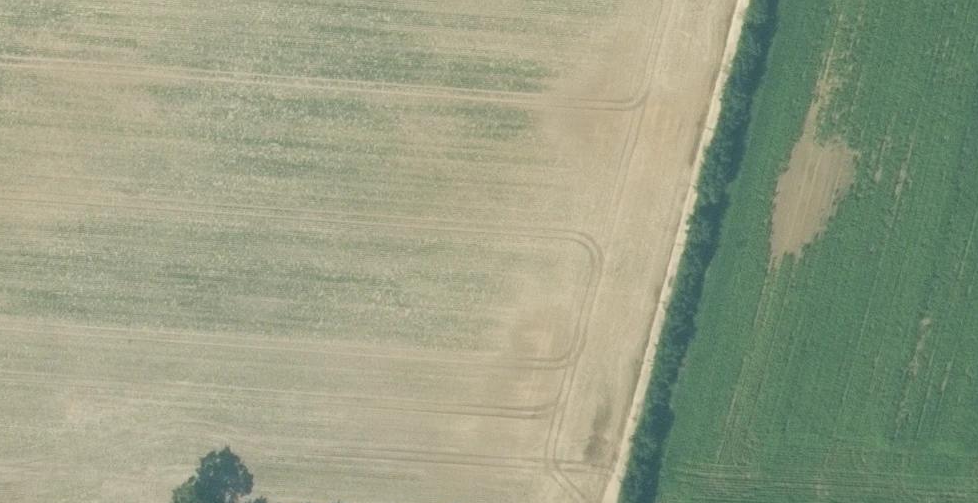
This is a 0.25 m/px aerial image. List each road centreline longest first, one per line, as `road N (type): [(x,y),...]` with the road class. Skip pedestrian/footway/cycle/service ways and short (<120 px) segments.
road 1 (track): [(611,502),(744,0)]

